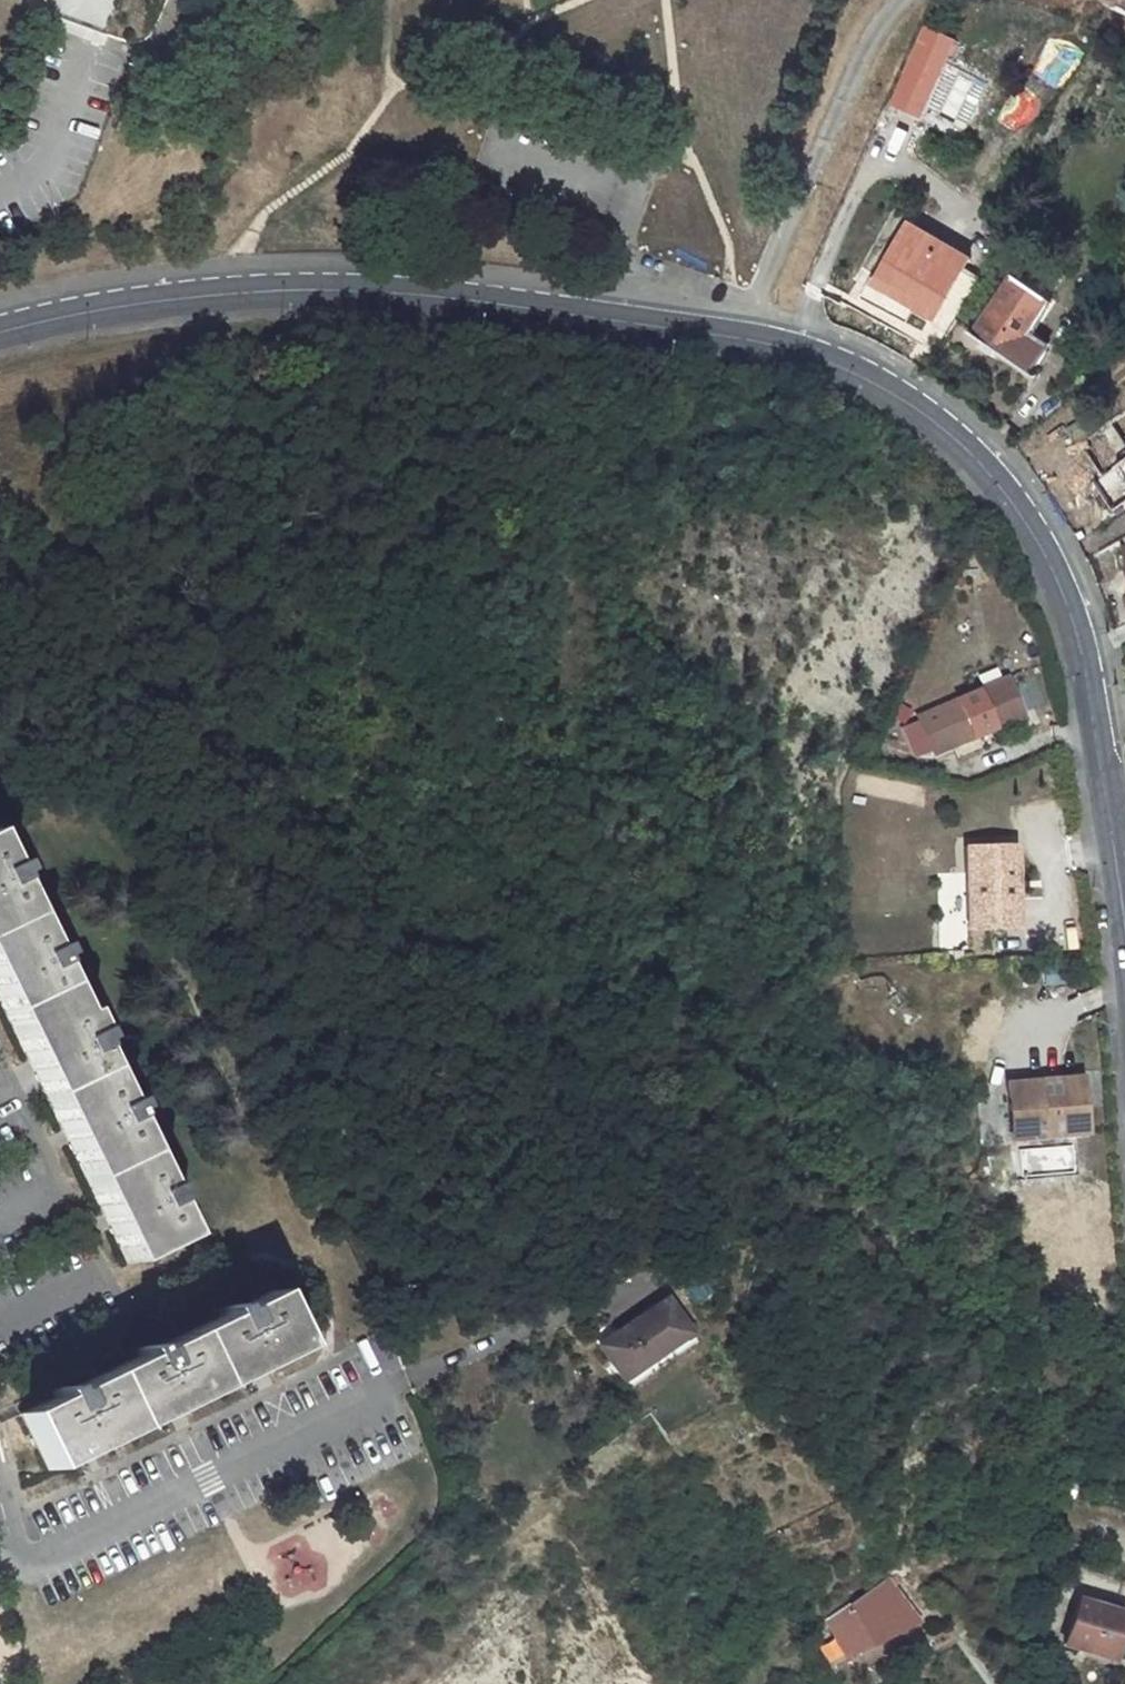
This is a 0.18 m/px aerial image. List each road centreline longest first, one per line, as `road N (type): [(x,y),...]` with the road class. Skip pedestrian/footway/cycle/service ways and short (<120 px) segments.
road 1 (tertiary): [(745,335),(853,368),(904,399),(962,439),(1019,506),(1079,631),(1117,831),(1124,926)]
road 2 (tertiary): [(0,330),(108,307),(285,289),(465,293),(745,335)]
road 3 (unclassified): [(745,335),(877,28),(900,0)]

